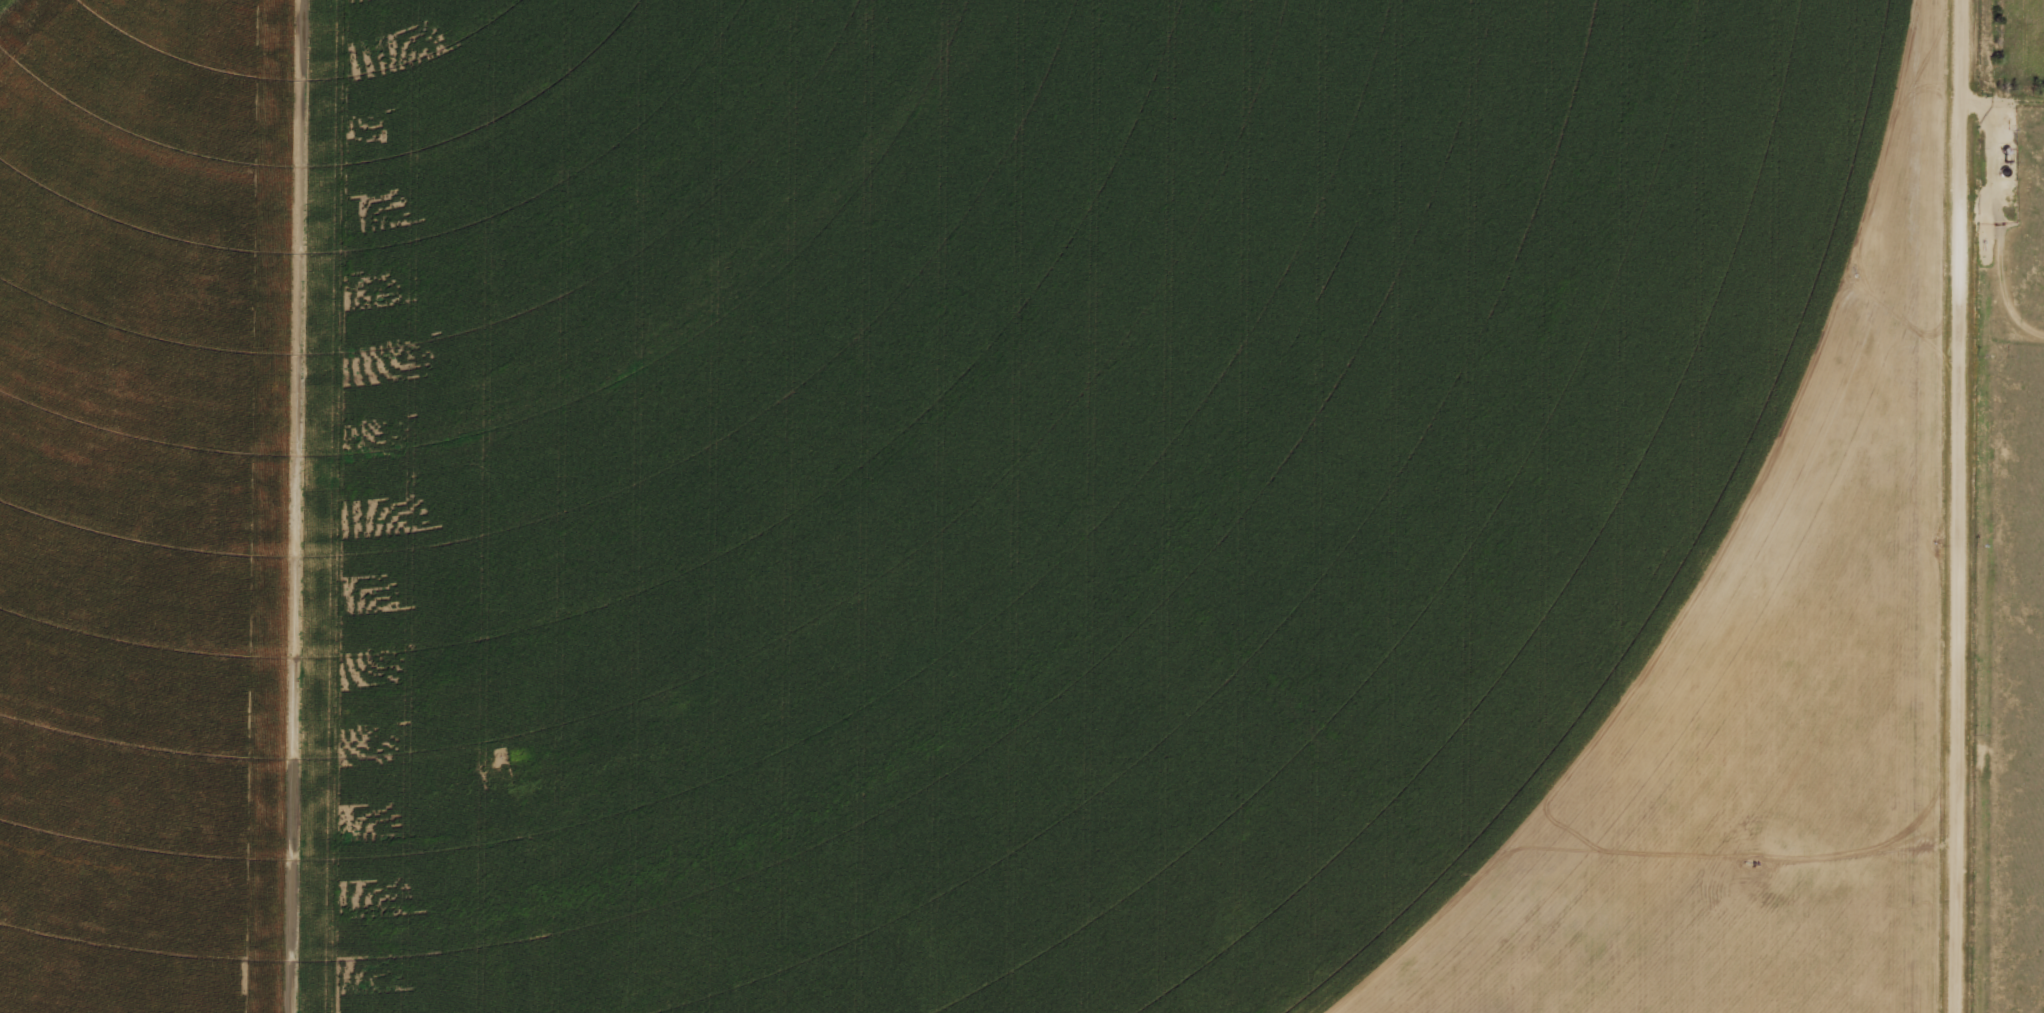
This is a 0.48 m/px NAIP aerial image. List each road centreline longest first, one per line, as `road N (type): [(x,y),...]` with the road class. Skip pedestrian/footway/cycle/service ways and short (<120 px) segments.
road 1 (residential): [(1958,1012),(1967,0)]

